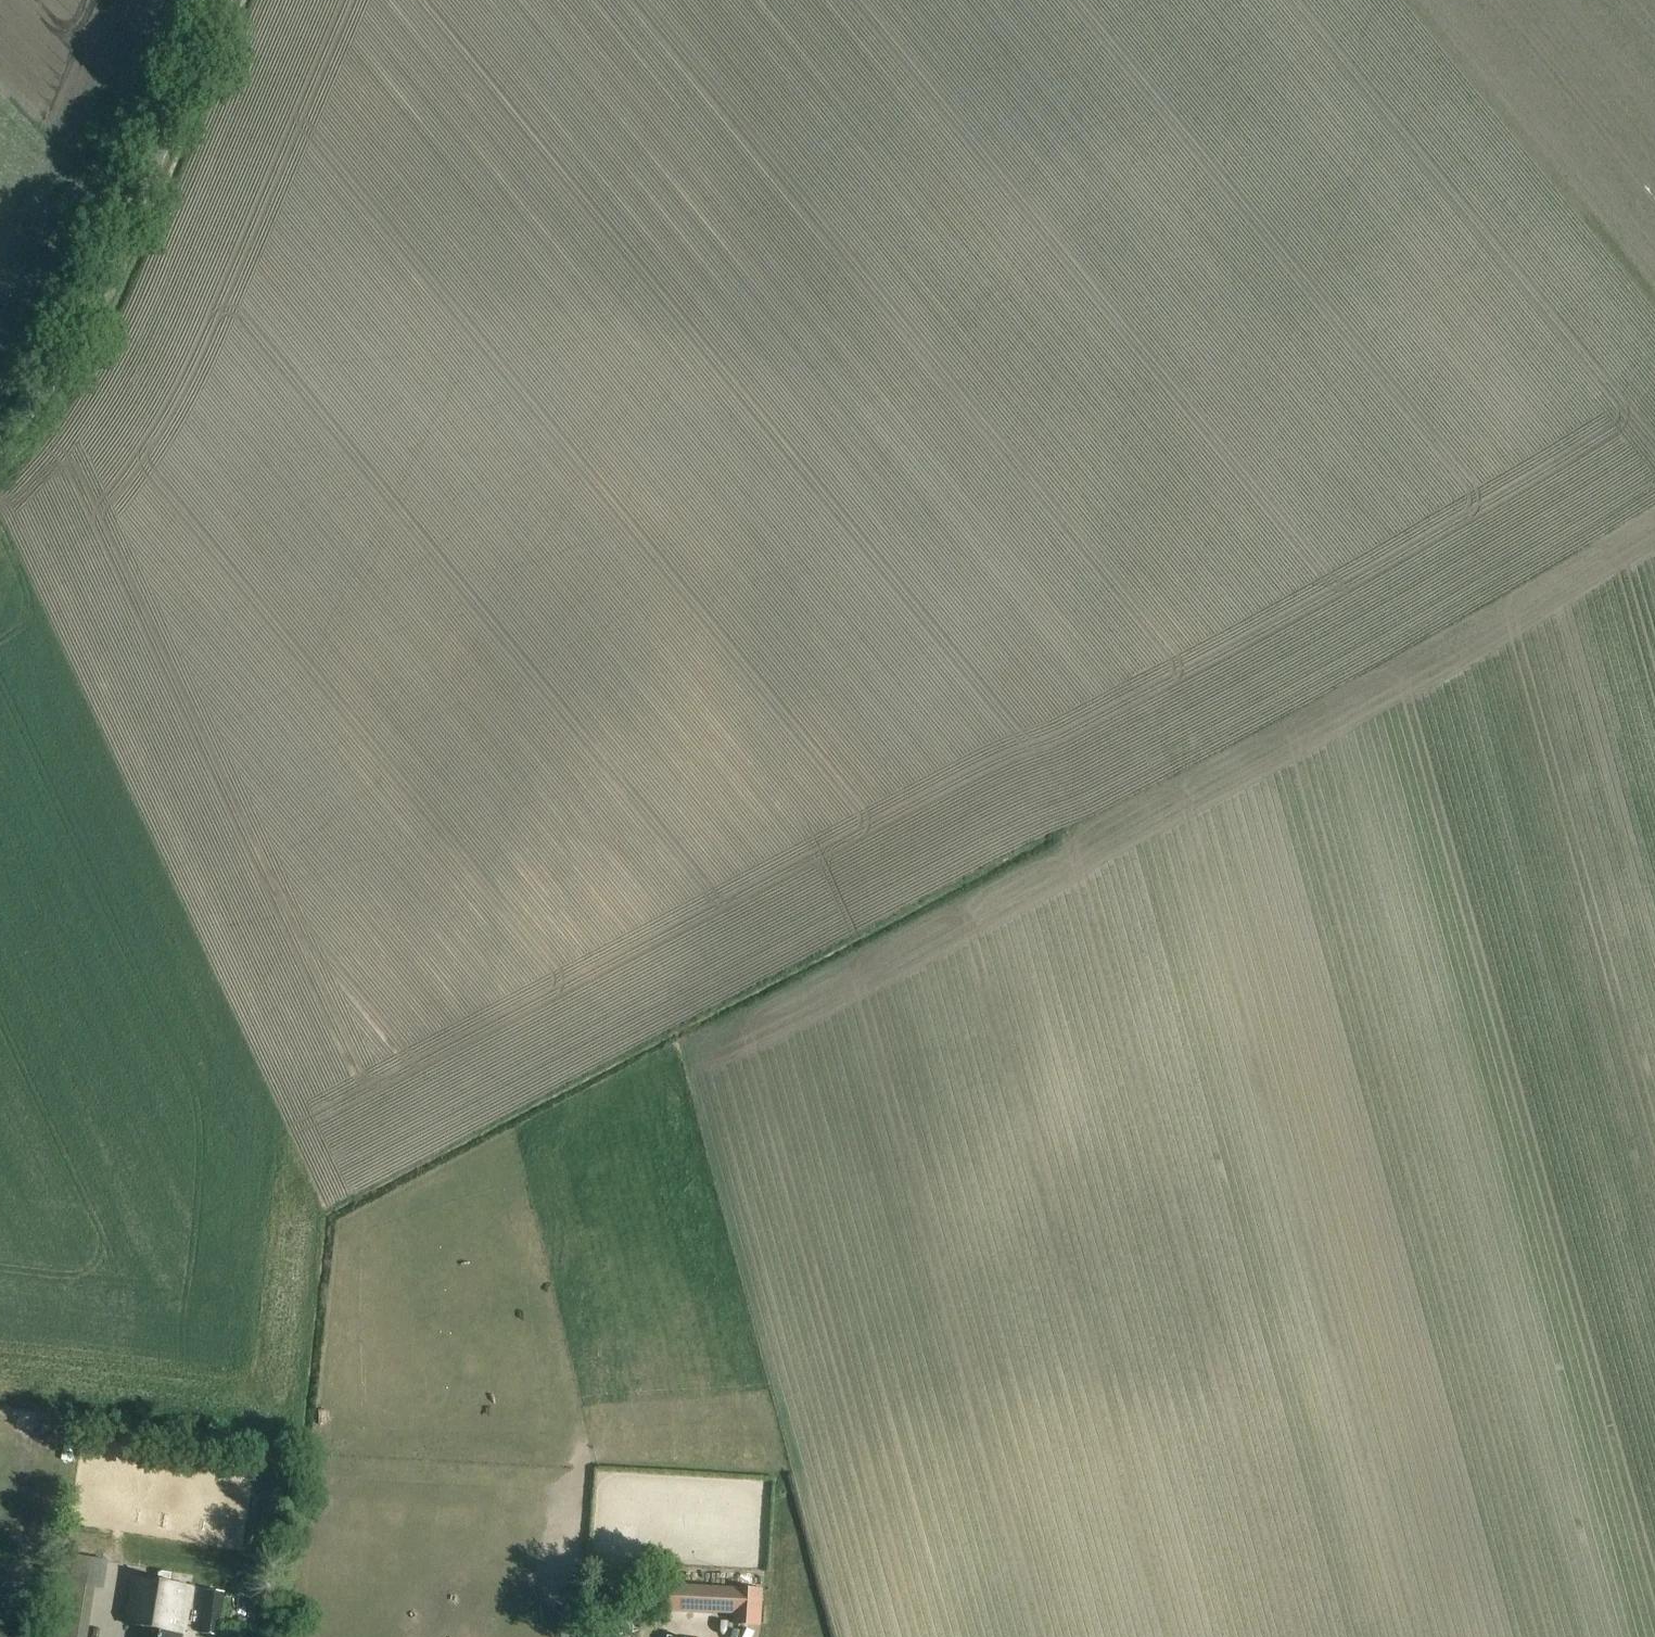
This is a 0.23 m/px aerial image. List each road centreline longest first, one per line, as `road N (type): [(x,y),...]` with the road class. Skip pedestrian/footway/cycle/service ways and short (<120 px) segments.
road 1 (tertiary): [(0,442),(32,408),(105,284),(226,0)]

